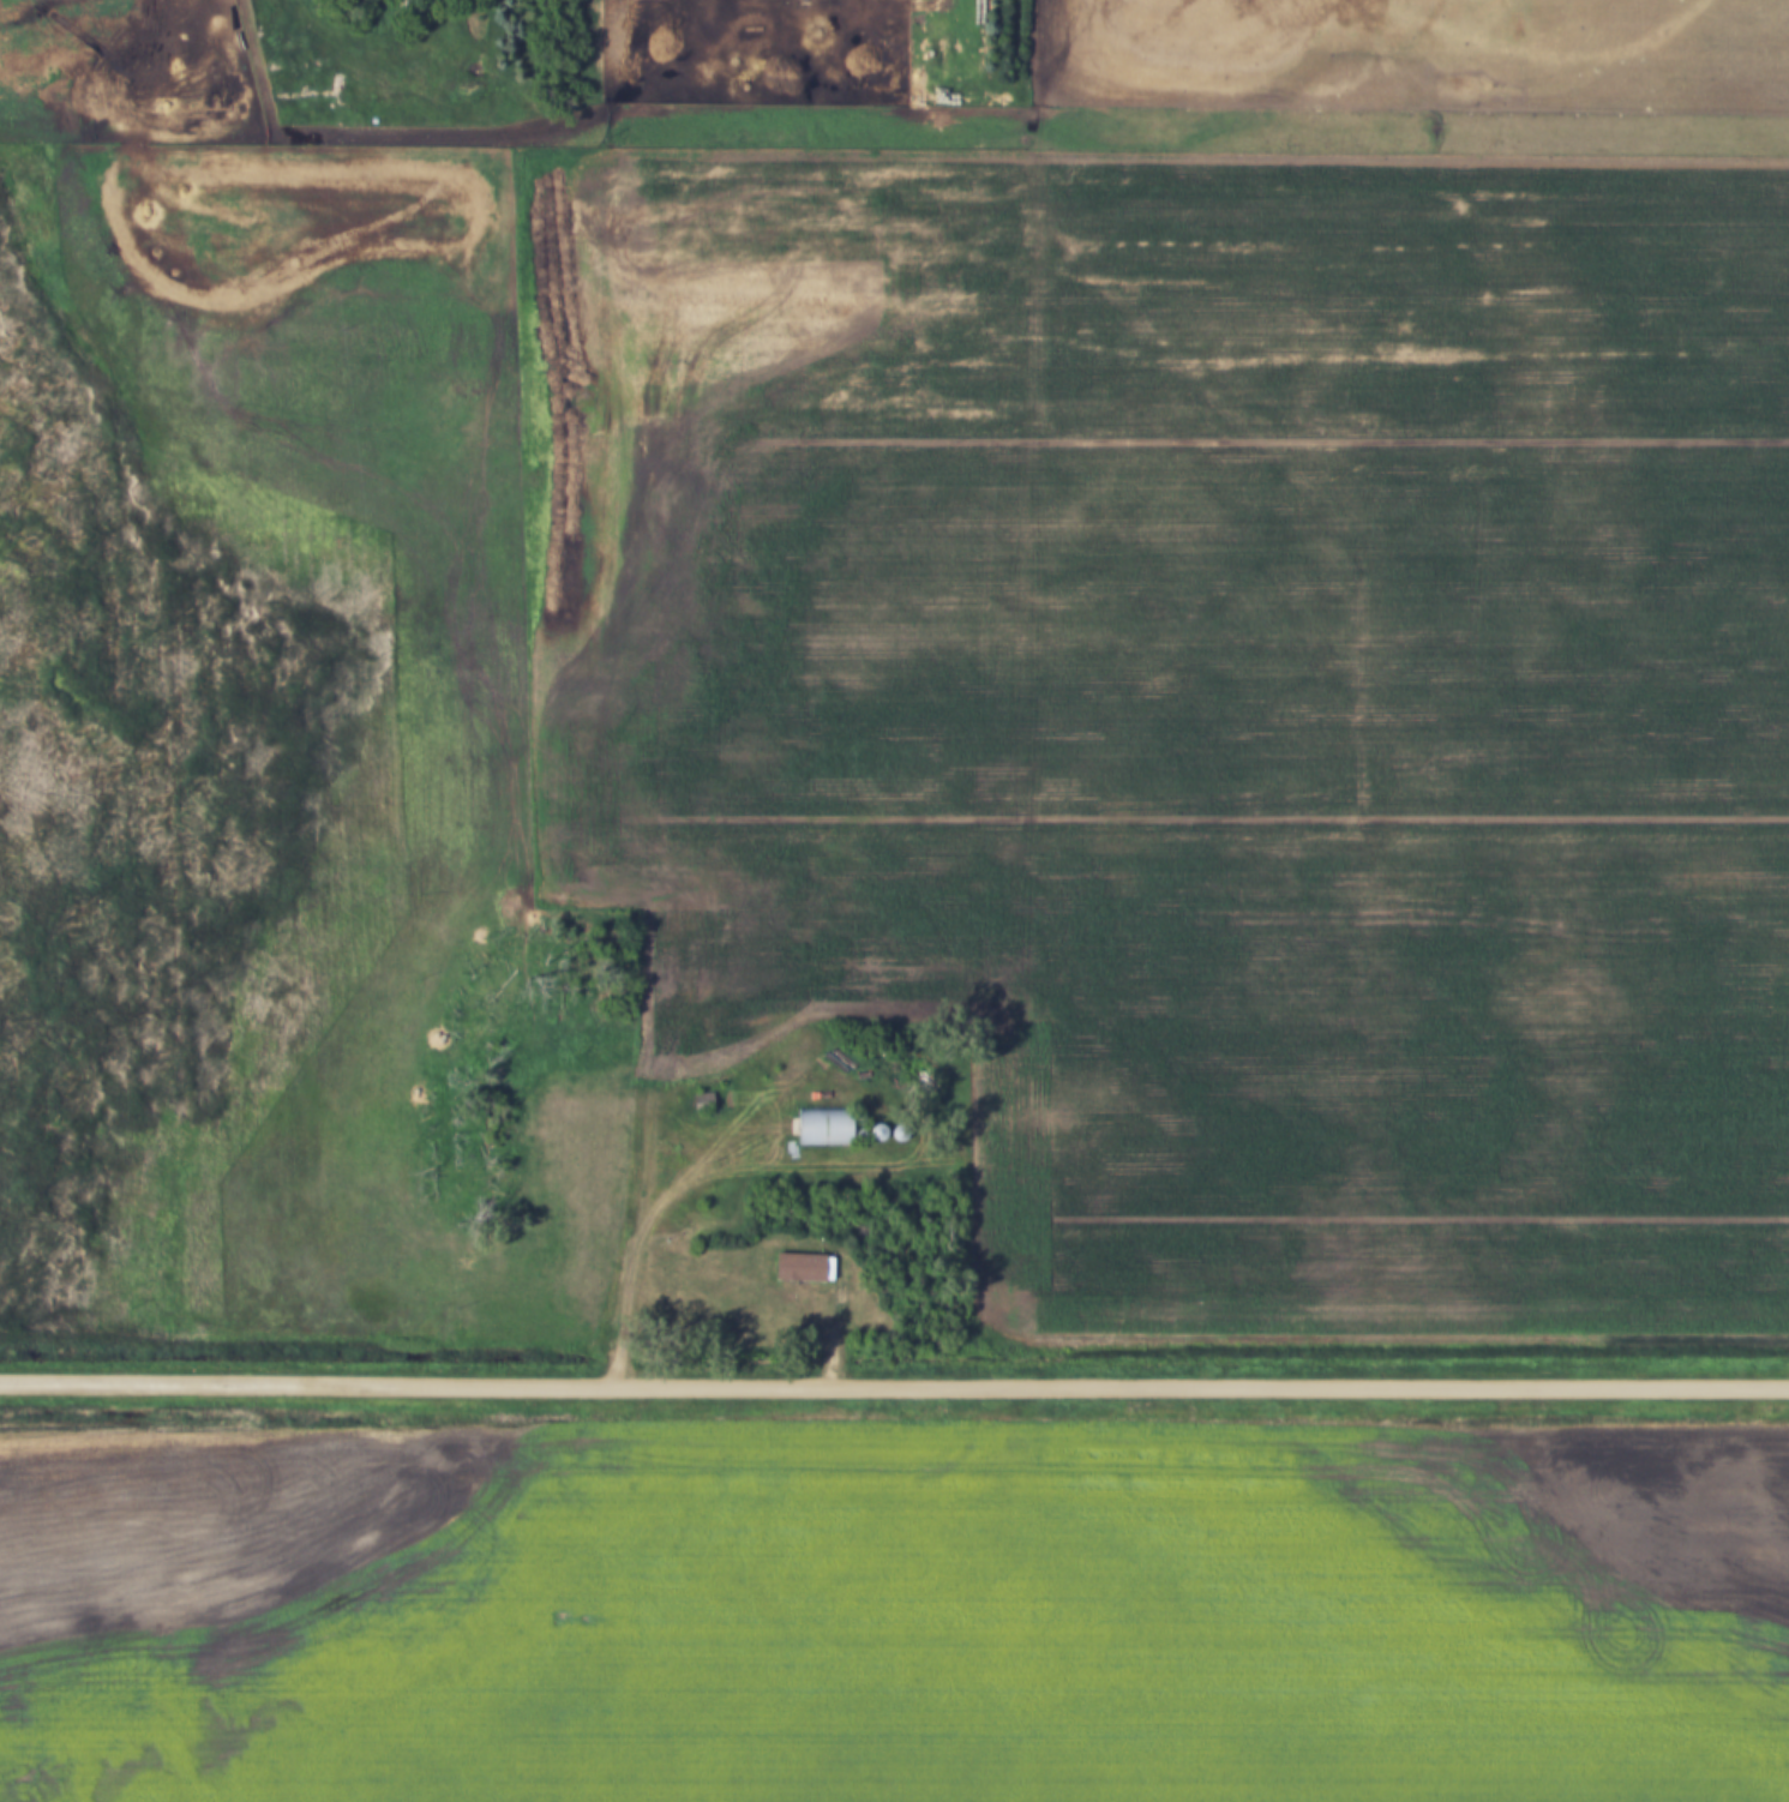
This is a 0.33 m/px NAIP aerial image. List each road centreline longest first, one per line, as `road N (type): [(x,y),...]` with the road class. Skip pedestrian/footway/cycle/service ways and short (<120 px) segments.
road 1 (residential): [(0,1378),(1788,1382)]

